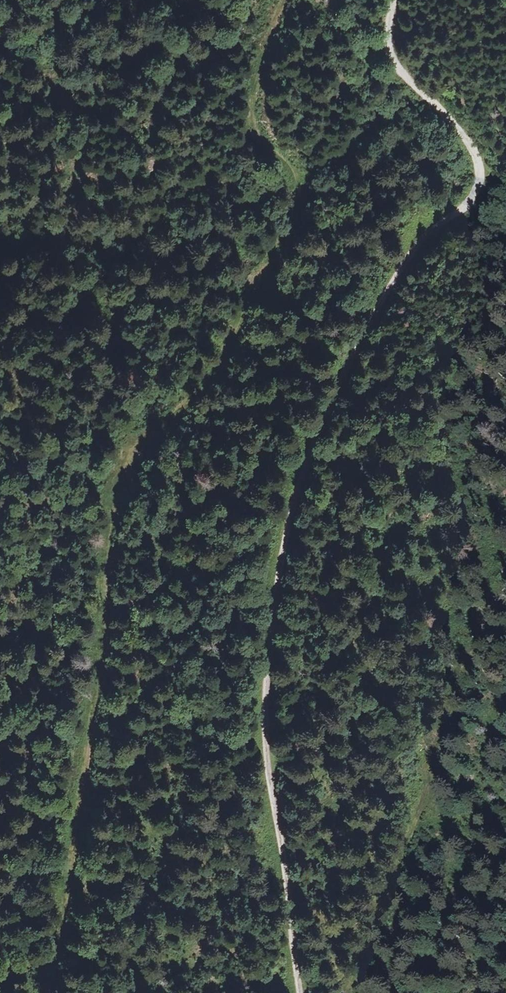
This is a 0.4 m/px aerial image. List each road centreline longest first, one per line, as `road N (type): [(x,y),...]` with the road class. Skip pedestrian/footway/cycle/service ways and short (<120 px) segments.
road 1 (track): [(40,992),(57,944),(77,814),(125,441),(186,401),(220,359),(246,291),(294,212),(294,178),(258,131),(254,100),(259,58),(281,0)]
road 2 (track): [(298,992),(265,731),(280,559),(304,465),(383,306),(436,228),(468,201),(477,176),(474,153),(397,62),(395,0)]

